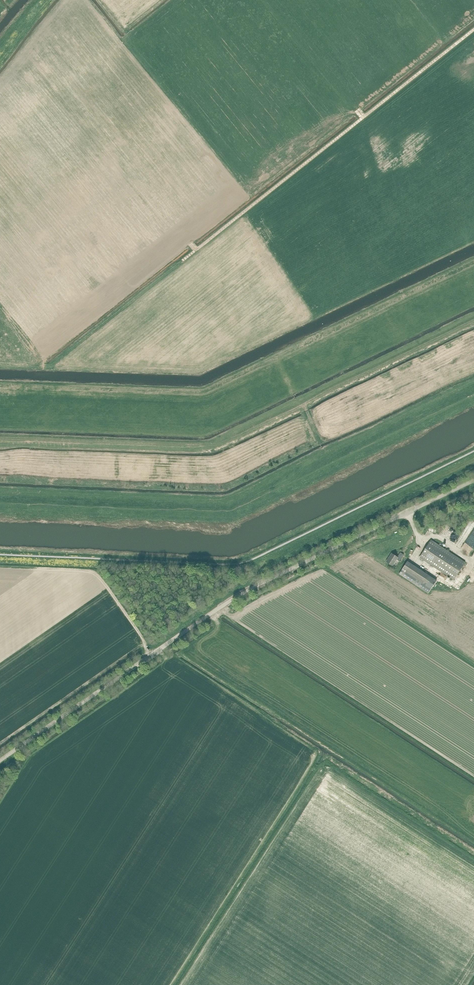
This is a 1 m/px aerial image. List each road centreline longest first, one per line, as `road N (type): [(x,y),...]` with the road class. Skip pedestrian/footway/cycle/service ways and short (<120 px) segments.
road 1 (unclassified): [(0,761),(247,591),(473,481)]
road 2 (track): [(184,259),(473,30)]

